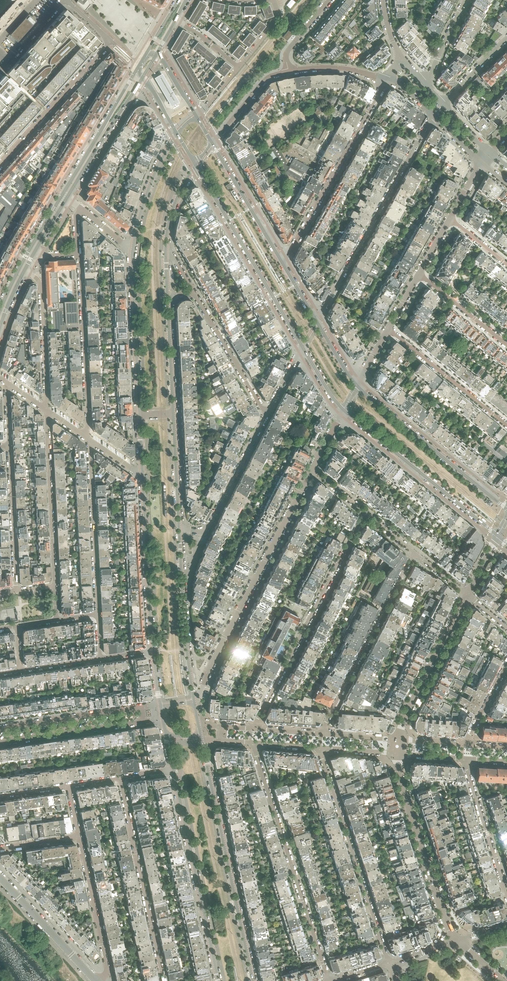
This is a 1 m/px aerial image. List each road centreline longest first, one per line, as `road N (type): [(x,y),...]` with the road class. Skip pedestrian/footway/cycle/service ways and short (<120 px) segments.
road 1 (residential): [(194,702),(313,471)]
road 2 (residential): [(254,742),(329,980)]
road 3 (residential): [(253,980),(201,738)]
road 4 (residential): [(133,252),(143,497)]
road 5 (residential): [(364,513),(255,730)]
road 6 (residential): [(433,115),(316,323)]
road 7 (residential): [(179,527),(167,296)]
road 8 (residential): [(0,165),(111,42),(66,0)]
road 9 (residential): [(389,963),(322,747)]
road 10 (residential): [(174,770),(219,980)]
road 11 (residential): [(284,265),(385,80)]
road 12 (tertiary): [(197,167),(302,347)]
road 13 (residential): [(120,778),(162,980)]
road 14 (residential): [(323,734),(414,553)]
road 15 (tertiary): [(343,410),(498,535)]
road 16 (residential): [(457,940),(444,919),(396,753)]
road 17 (tertiary): [(506,510),(357,387)]
road 18 (residential): [(78,253),(89,439)]
road 19 (residential): [(55,587),(46,409)]
road 20 (residential): [(89,439),(97,615)]
road 21 (residential): [(194,702),(179,527)]
road 22 (residential): [(268,412),(210,525),(199,532),(179,527)]
road 23 (residential): [(397,740),(467,596)]
road 24 (residential): [(143,497),(153,650)]
road 25 (residential): [(506,425),(388,329)]
road 26 (residential): [(99,980),(109,971),(79,836)]
road 27 (secondary): [(139,68),(62,196)]
road 28 (residential): [(25,270),(40,281),(46,409)]
road 29 (residential): [(0,743),(144,720)]
road 30 (residential): [(8,447),(17,591)]
road 31 (residential): [(142,708),(0,729)]
road 32 (residential): [(506,895),(464,758)]
road 33 (secondary): [(67,199),(142,77)]
road 34 (tertiary): [(284,265),(212,143)]
road 35 (residential): [(194,292),(268,412)]
road 36 (residential): [(96,980),(0,877)]
road 37 (secondary): [(62,196),(0,311)]
road 38 (residential): [(177,134),(148,190),(133,252)]

